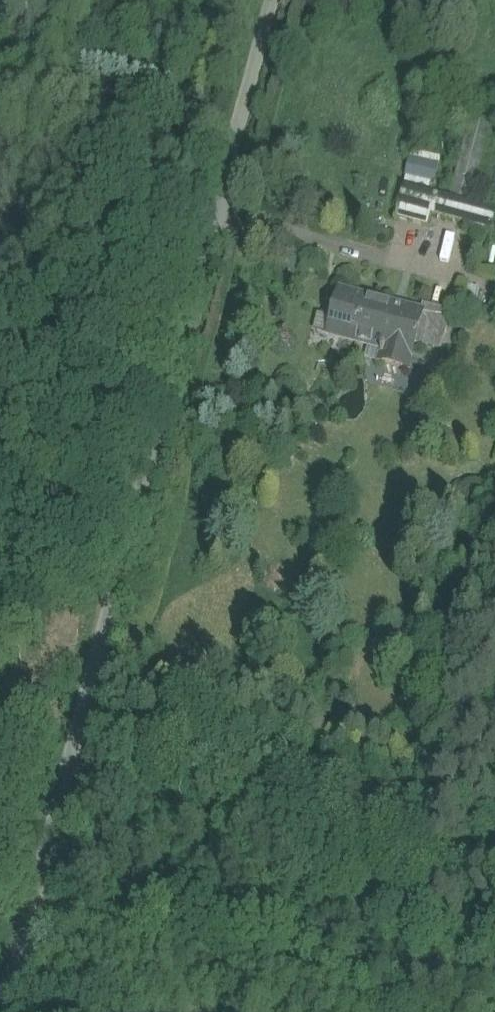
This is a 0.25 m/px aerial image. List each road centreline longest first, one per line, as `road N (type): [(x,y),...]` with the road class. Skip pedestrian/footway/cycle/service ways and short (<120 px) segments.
road 1 (unclassified): [(273,0),(5,1011)]
road 2 (track): [(86,708),(494,962)]

